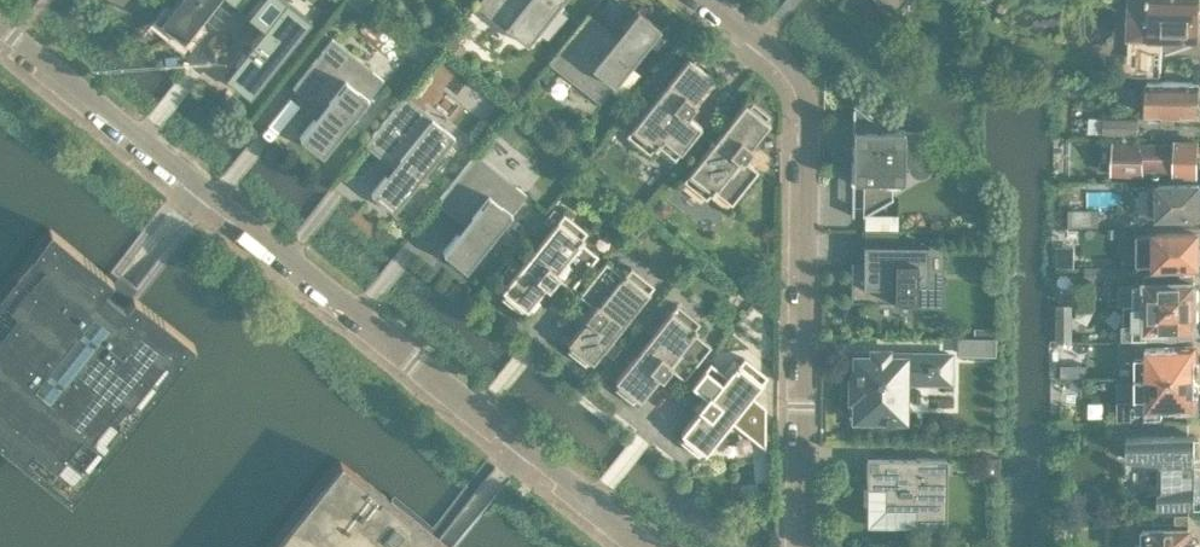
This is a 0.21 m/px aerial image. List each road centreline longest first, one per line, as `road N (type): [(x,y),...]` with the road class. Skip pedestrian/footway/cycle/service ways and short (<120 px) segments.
road 1 (residential): [(652,546),(0,26)]
road 2 (residential): [(803,546),(809,108),(790,61),(713,0)]

